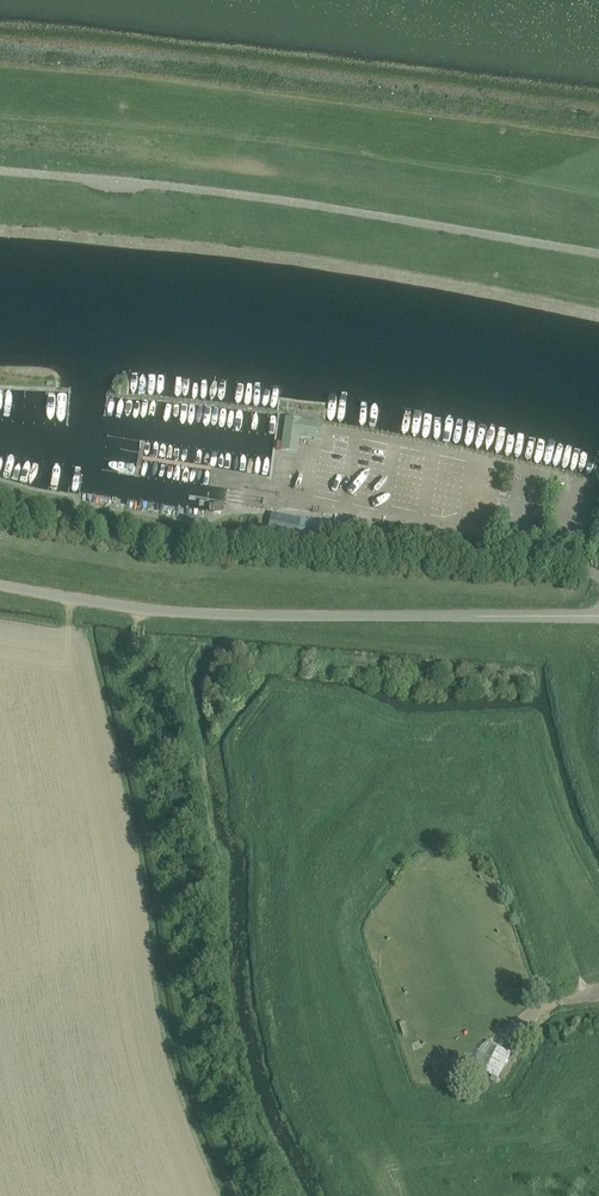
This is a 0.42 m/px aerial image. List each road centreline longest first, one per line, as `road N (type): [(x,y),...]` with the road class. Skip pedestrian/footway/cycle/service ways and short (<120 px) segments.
road 1 (unclassified): [(0,589),(145,612),(277,619),(598,615)]

